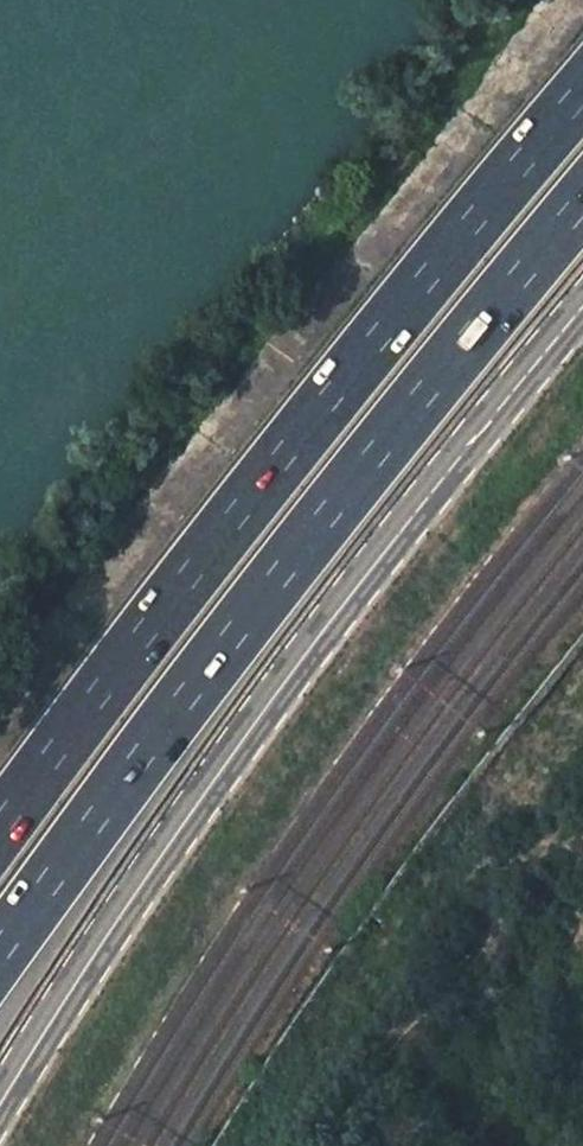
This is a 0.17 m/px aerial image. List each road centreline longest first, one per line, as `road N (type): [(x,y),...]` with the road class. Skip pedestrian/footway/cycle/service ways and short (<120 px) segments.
road 1 (secondary): [(0,1106),(287,681),(582,307)]
road 2 (motorway): [(0,954),(248,618),(582,204)]
road 3 (motorway): [(582,91),(282,458),(0,827)]

